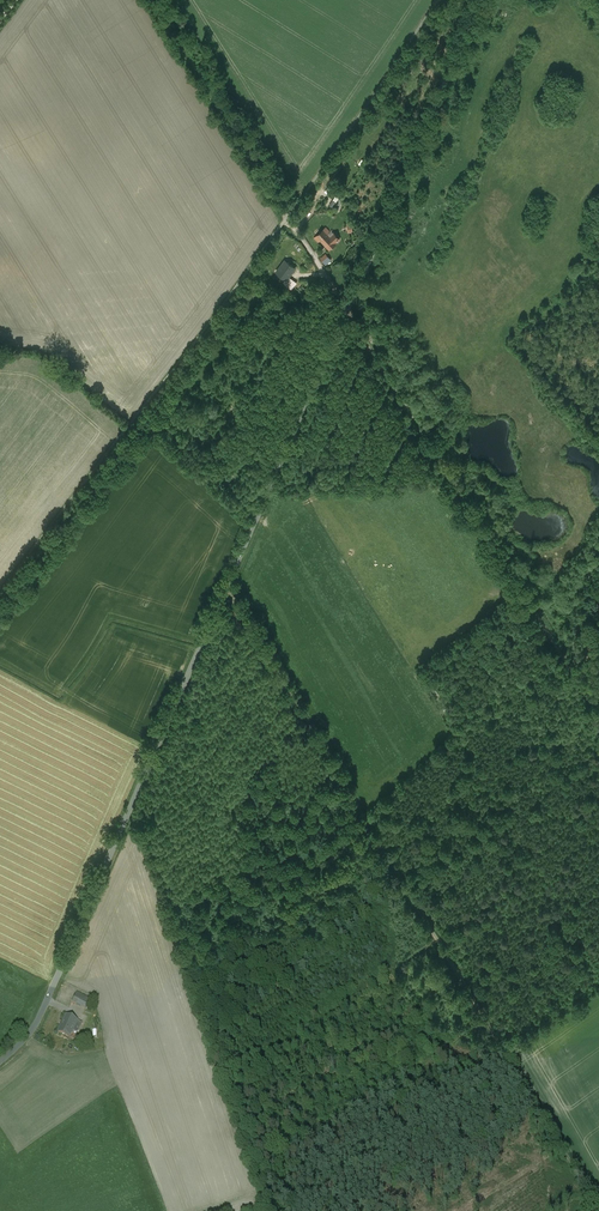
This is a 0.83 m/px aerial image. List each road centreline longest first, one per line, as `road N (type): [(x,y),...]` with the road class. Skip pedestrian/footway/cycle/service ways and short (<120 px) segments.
road 1 (unclassified): [(0,1061),(34,1027),(61,971),(479,0)]
road 2 (track): [(598,715),(287,218)]

